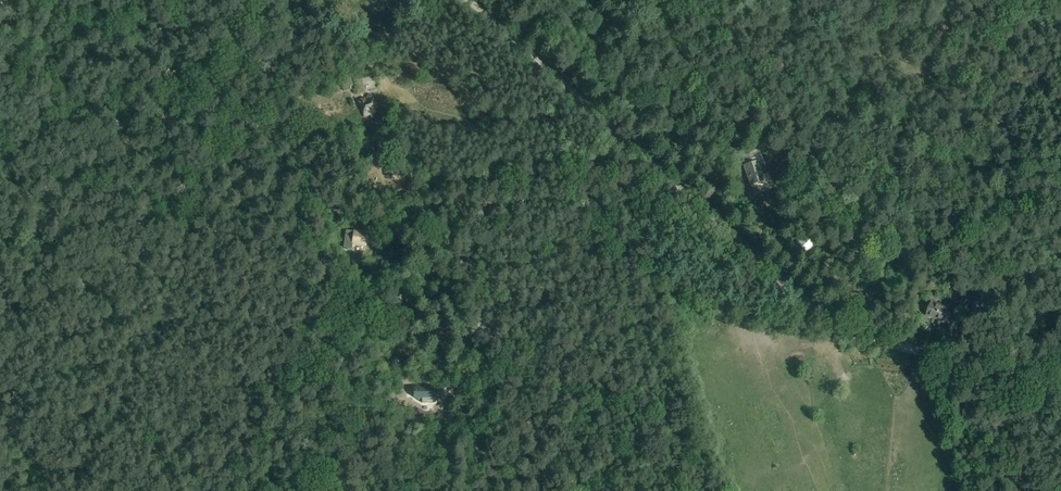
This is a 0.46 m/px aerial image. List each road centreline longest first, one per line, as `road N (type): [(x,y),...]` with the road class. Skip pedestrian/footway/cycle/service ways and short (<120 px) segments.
road 1 (track): [(1060,386),(848,331),(820,314),(467,0)]
road 2 (track): [(464,328),(516,297),(610,263),(693,200)]
road 3 (track): [(423,210),(450,215),(498,172),(579,173),(625,140)]

